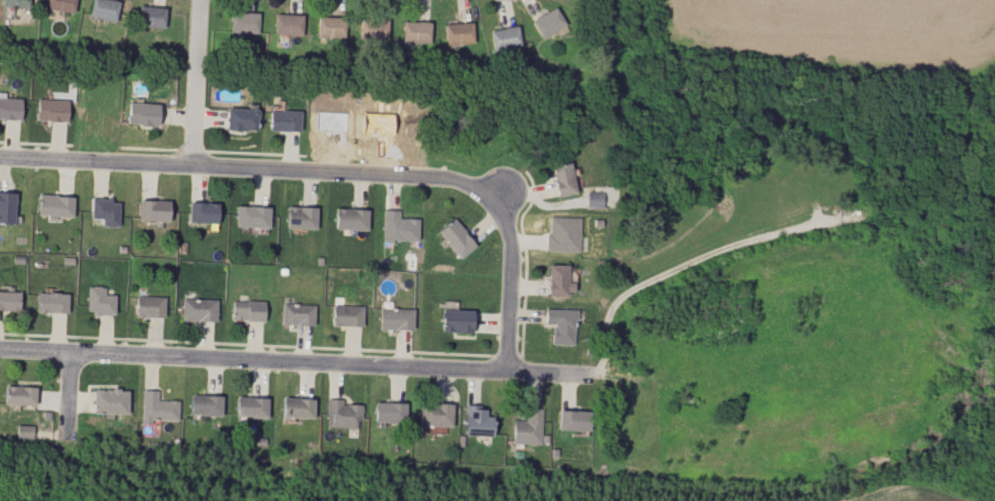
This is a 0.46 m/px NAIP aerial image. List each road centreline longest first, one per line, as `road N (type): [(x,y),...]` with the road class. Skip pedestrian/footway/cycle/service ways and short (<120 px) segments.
road 1 (residential): [(0,160),(469,183),(493,203),(507,233),(508,369)]
road 2 (residential): [(0,348),(594,374)]
road 3 (residential): [(201,0),(191,167)]

